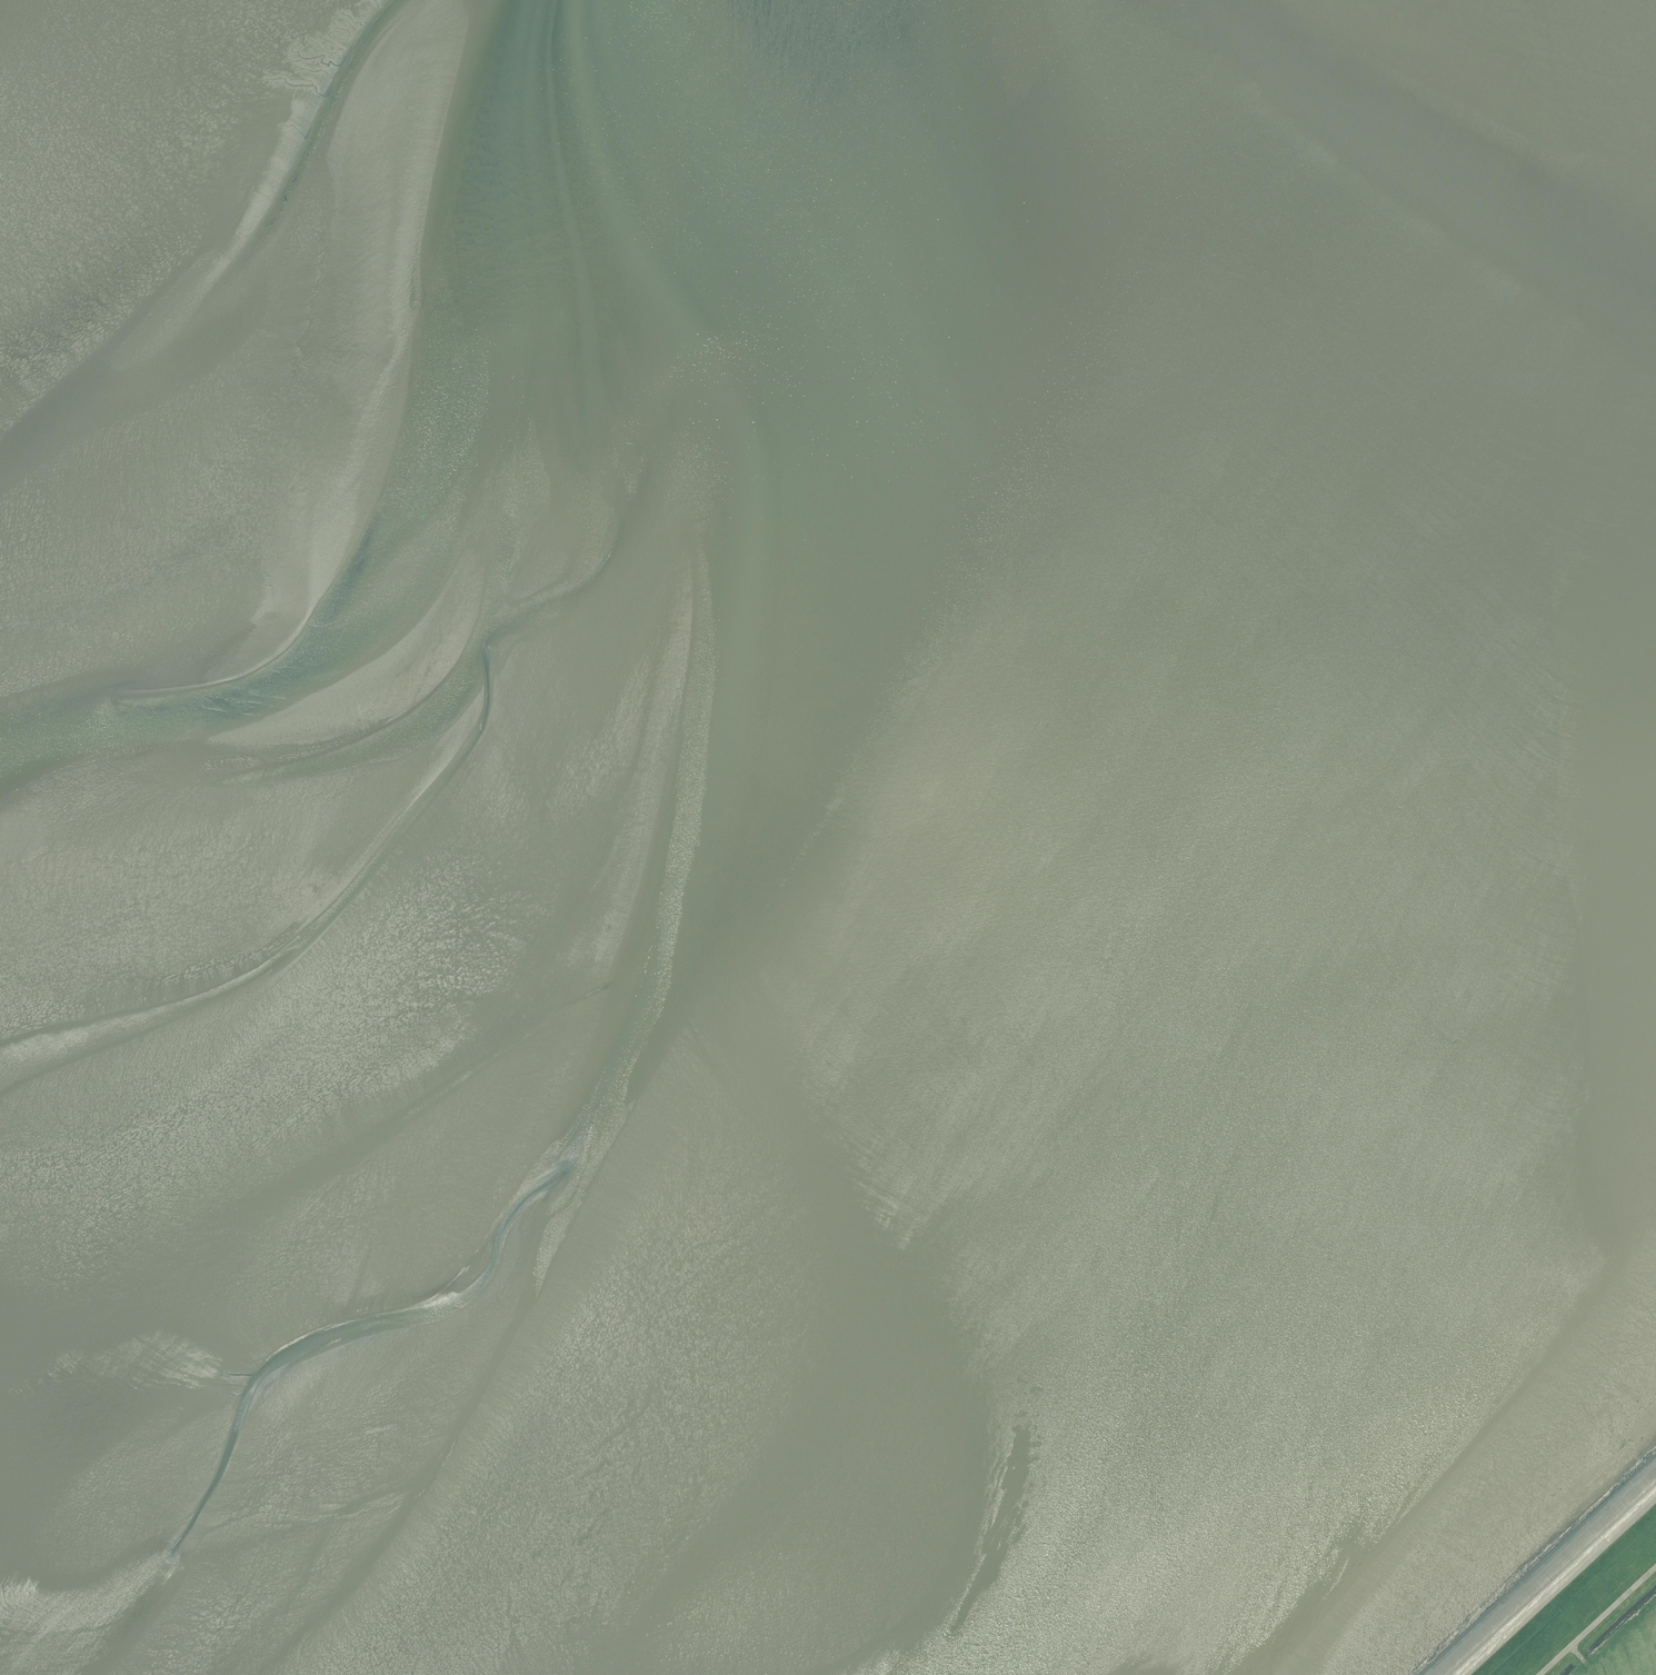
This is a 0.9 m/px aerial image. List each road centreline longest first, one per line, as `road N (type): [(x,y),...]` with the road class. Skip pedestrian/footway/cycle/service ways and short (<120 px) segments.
road 1 (unclassified): [(1540,1674),(1655,1568)]

